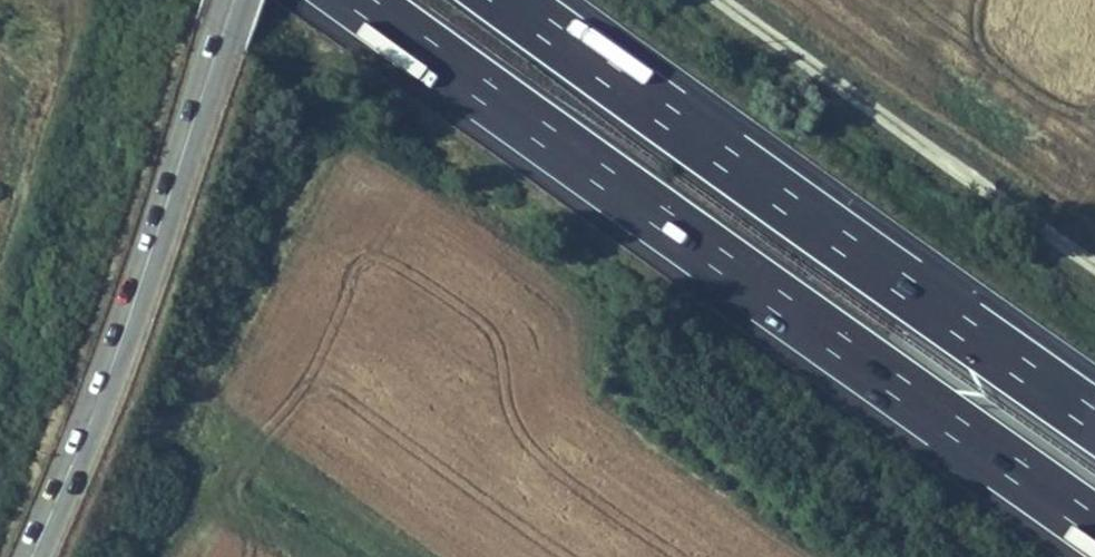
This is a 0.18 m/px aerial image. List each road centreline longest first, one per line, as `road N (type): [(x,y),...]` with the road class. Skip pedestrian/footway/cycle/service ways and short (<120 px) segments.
road 1 (motorway): [(368,0),(1094,521)]
road 2 (track): [(174,556),(285,338),(333,291),(419,292),(818,556)]
road 3 (motorway): [(1094,415),(516,0)]
road 4 (tertiary): [(33,556),(101,424),(245,0)]
road 5 (track): [(738,0),(1094,265)]
road 6 (track): [(58,0),(66,52),(53,110),(0,253)]

